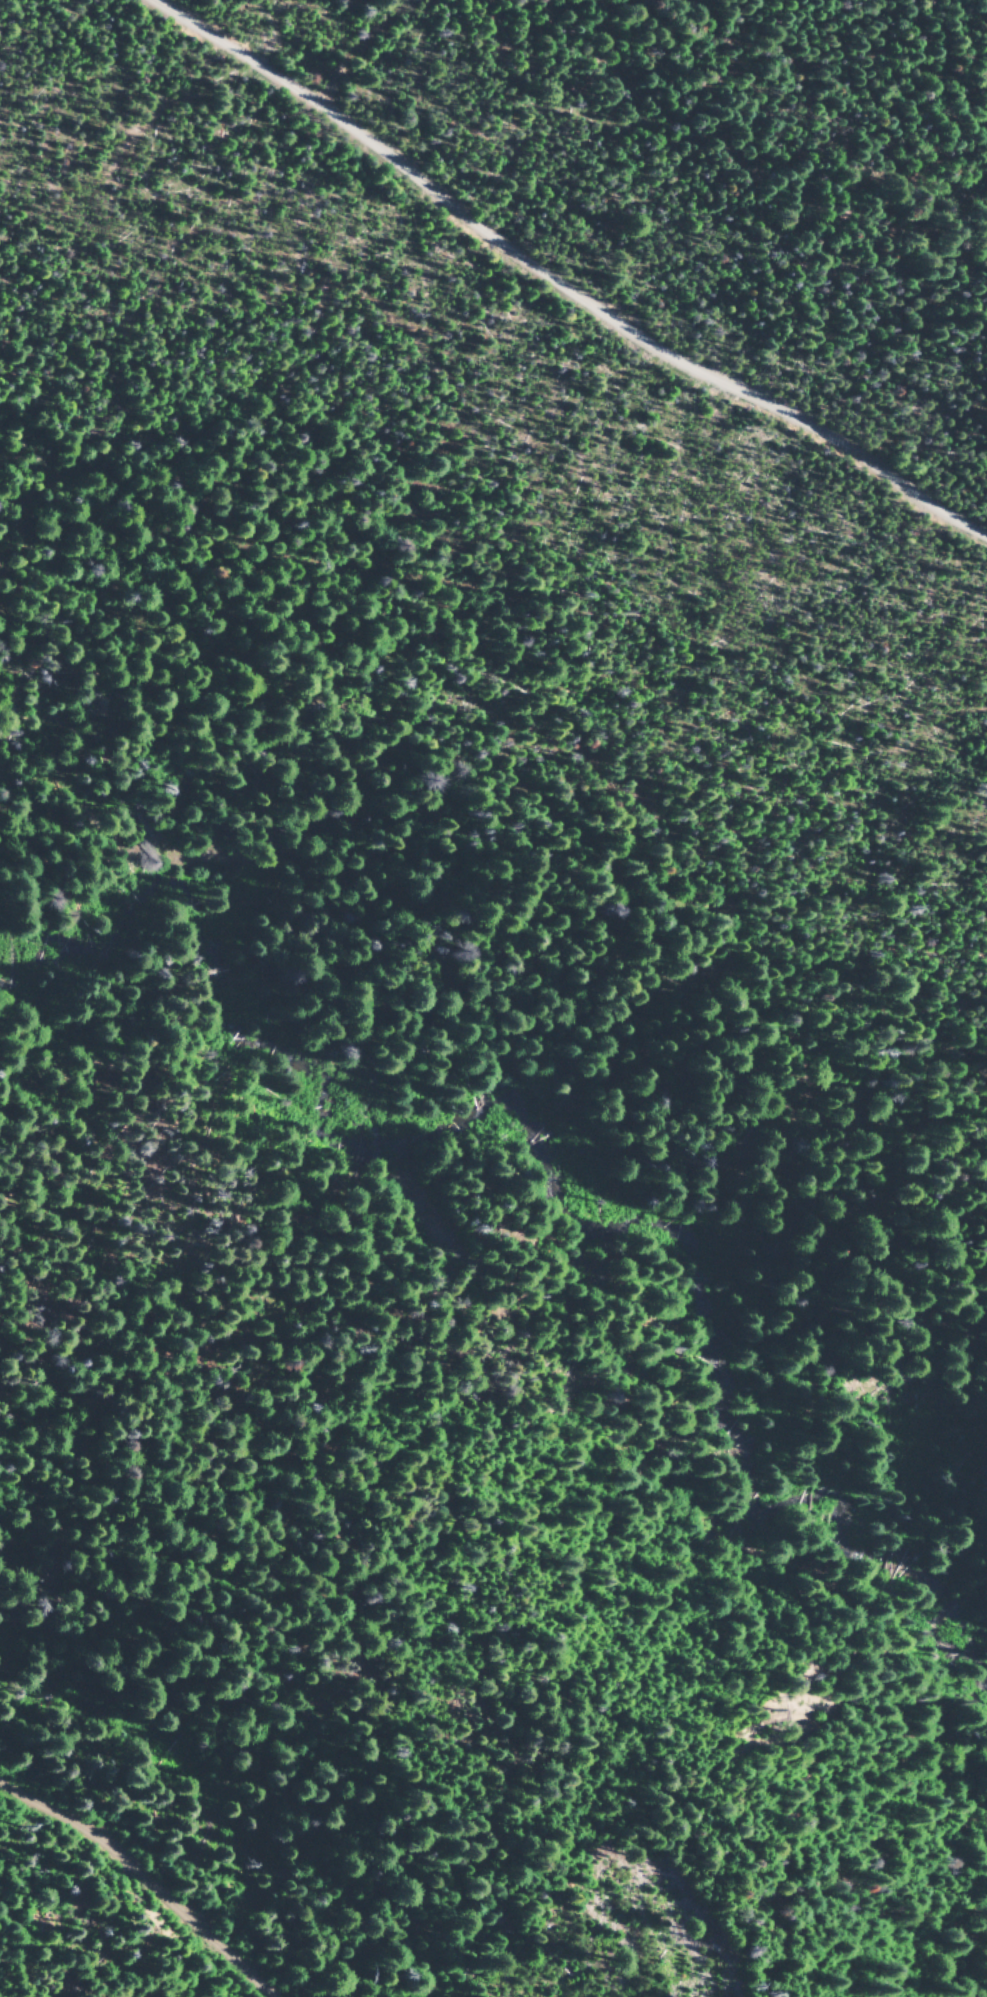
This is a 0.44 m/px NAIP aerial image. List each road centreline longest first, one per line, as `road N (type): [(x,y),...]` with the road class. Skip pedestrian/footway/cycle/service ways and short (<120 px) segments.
road 1 (track): [(986,533),(925,506),(863,450),(616,325),(342,117),(150,0)]
road 2 (track): [(364,1996),(116,1803),(0,1740)]

